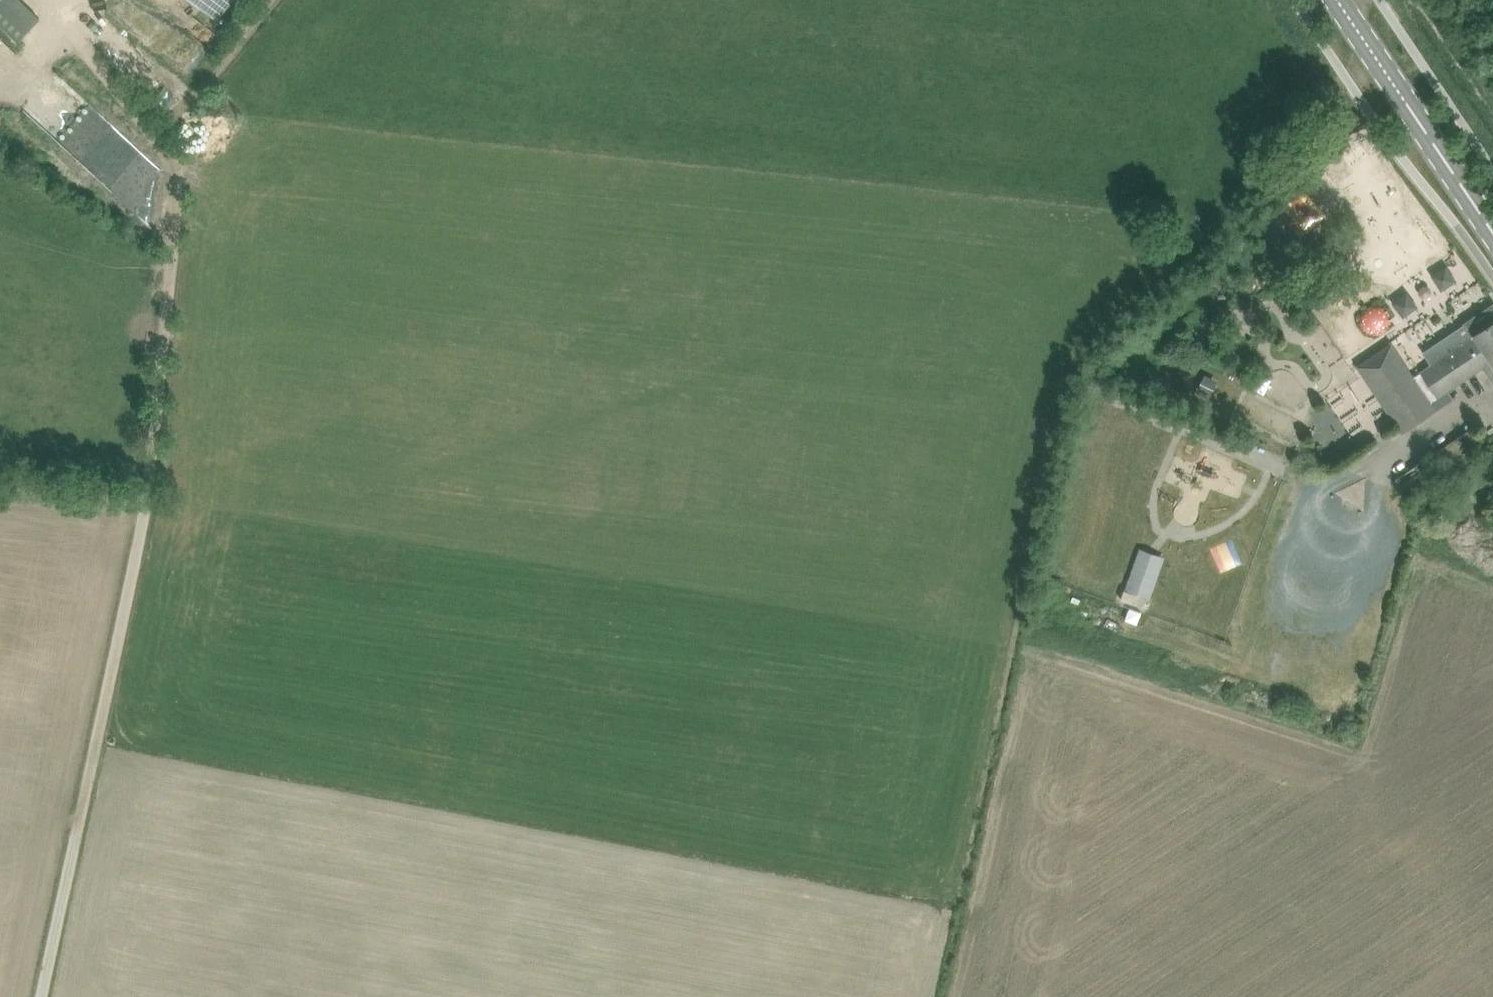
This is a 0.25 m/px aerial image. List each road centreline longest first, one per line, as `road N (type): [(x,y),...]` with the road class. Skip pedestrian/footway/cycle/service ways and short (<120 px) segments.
road 1 (track): [(174,161),(174,236),(147,490),(38,996)]
road 2 (secondary): [(1492,231),(1338,0)]

